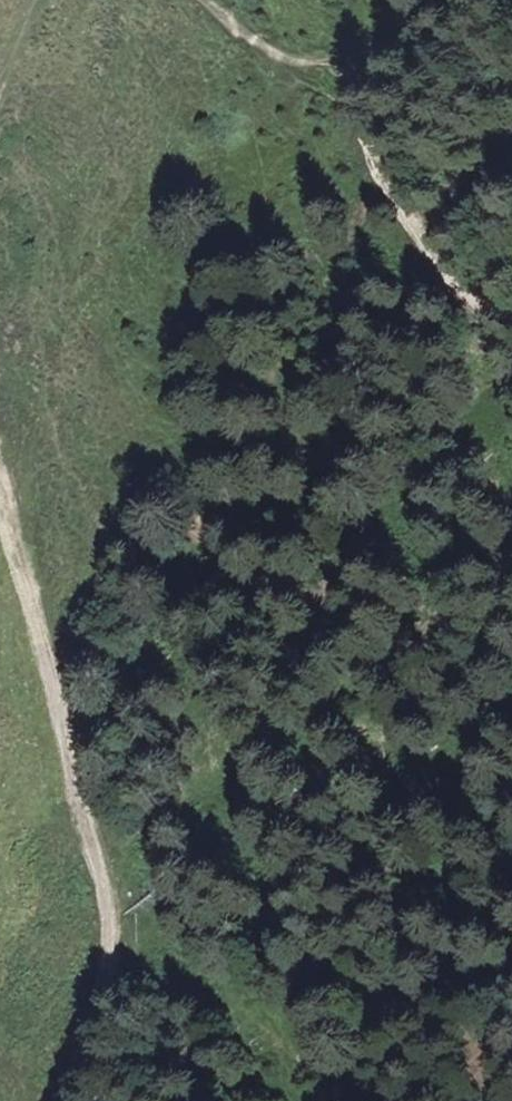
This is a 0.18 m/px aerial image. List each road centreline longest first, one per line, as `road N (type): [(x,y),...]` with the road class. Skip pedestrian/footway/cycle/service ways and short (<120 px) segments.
road 1 (track): [(0,491),(89,821),(111,943),(100,1012),(69,1100)]
road 2 (track): [(511,310),(422,277),(385,168),(342,104),(210,0)]
road 3 (track): [(111,943),(193,958),(274,1034),(302,1100)]

